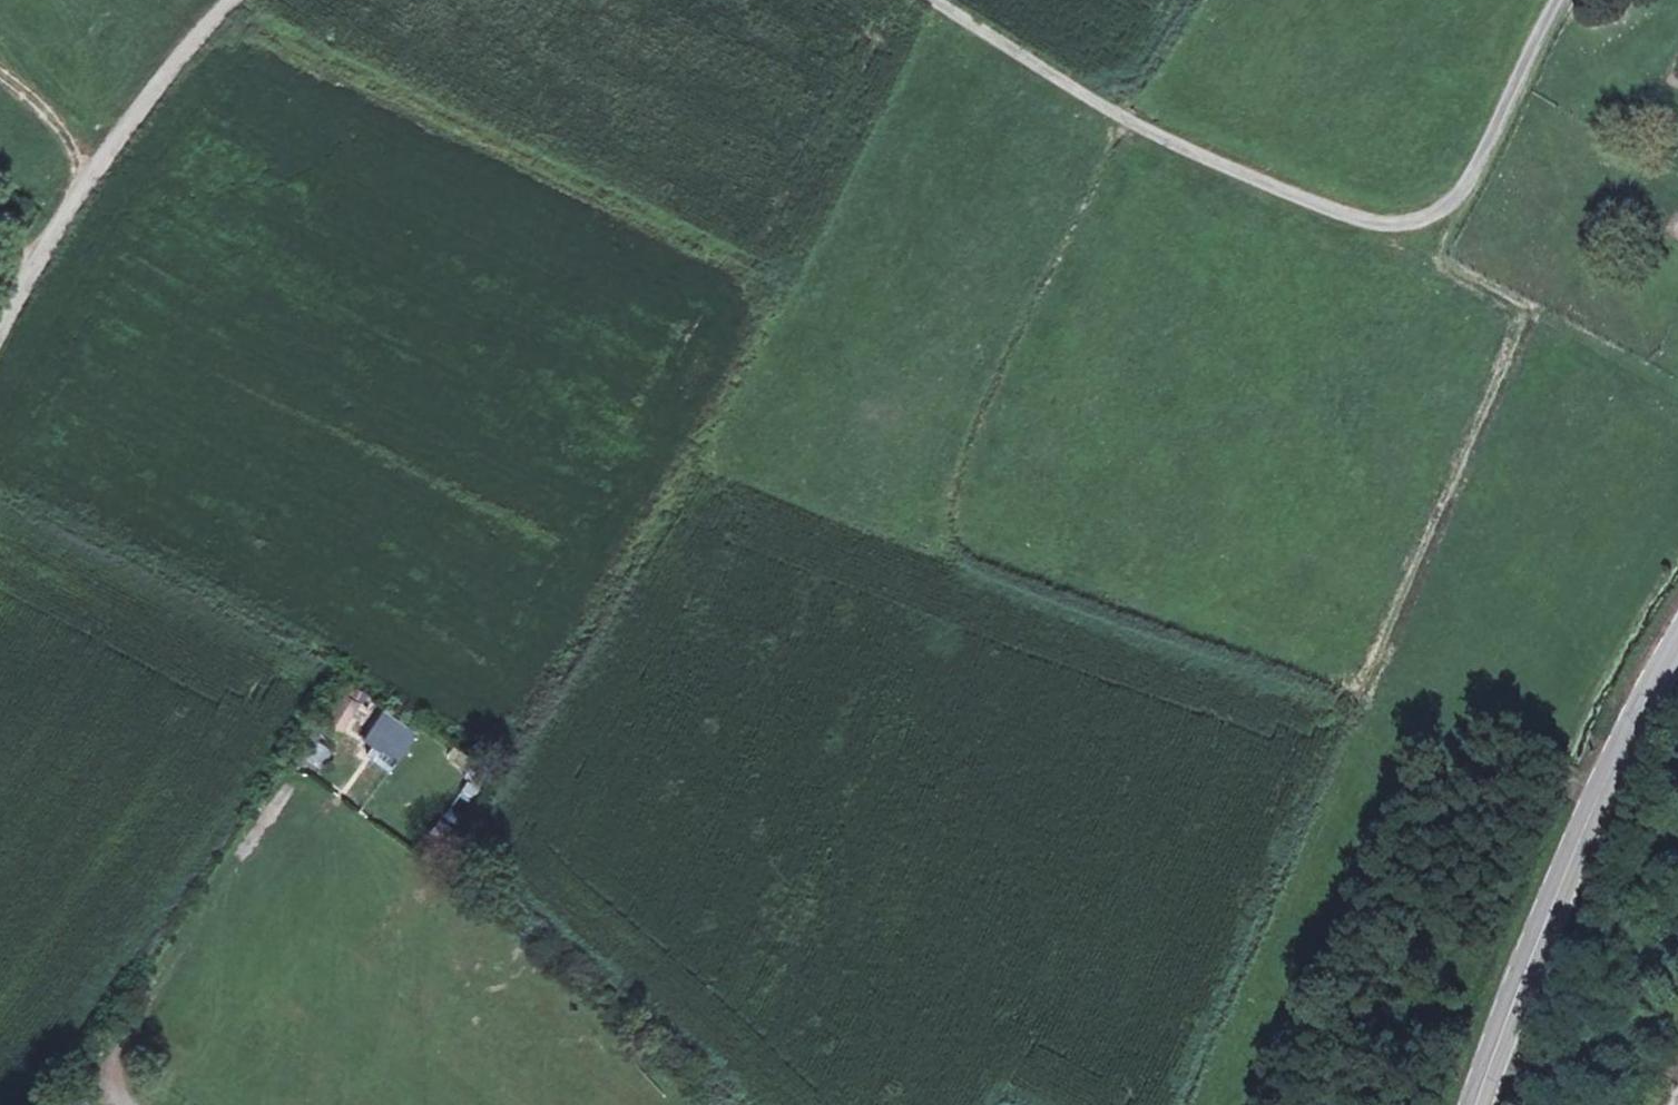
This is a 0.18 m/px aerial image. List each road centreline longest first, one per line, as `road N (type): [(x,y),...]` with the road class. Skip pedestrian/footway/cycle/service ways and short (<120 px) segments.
road 1 (residential): [(929,0),(1150,135),(1379,226),(1429,219),(1452,201),(1472,176),(1559,0)]
road 2 (secondary): [(1465,1104),(1521,940),(1607,744),(1677,626)]
road 3 (unclassified): [(235,0),(152,93),(0,332)]

